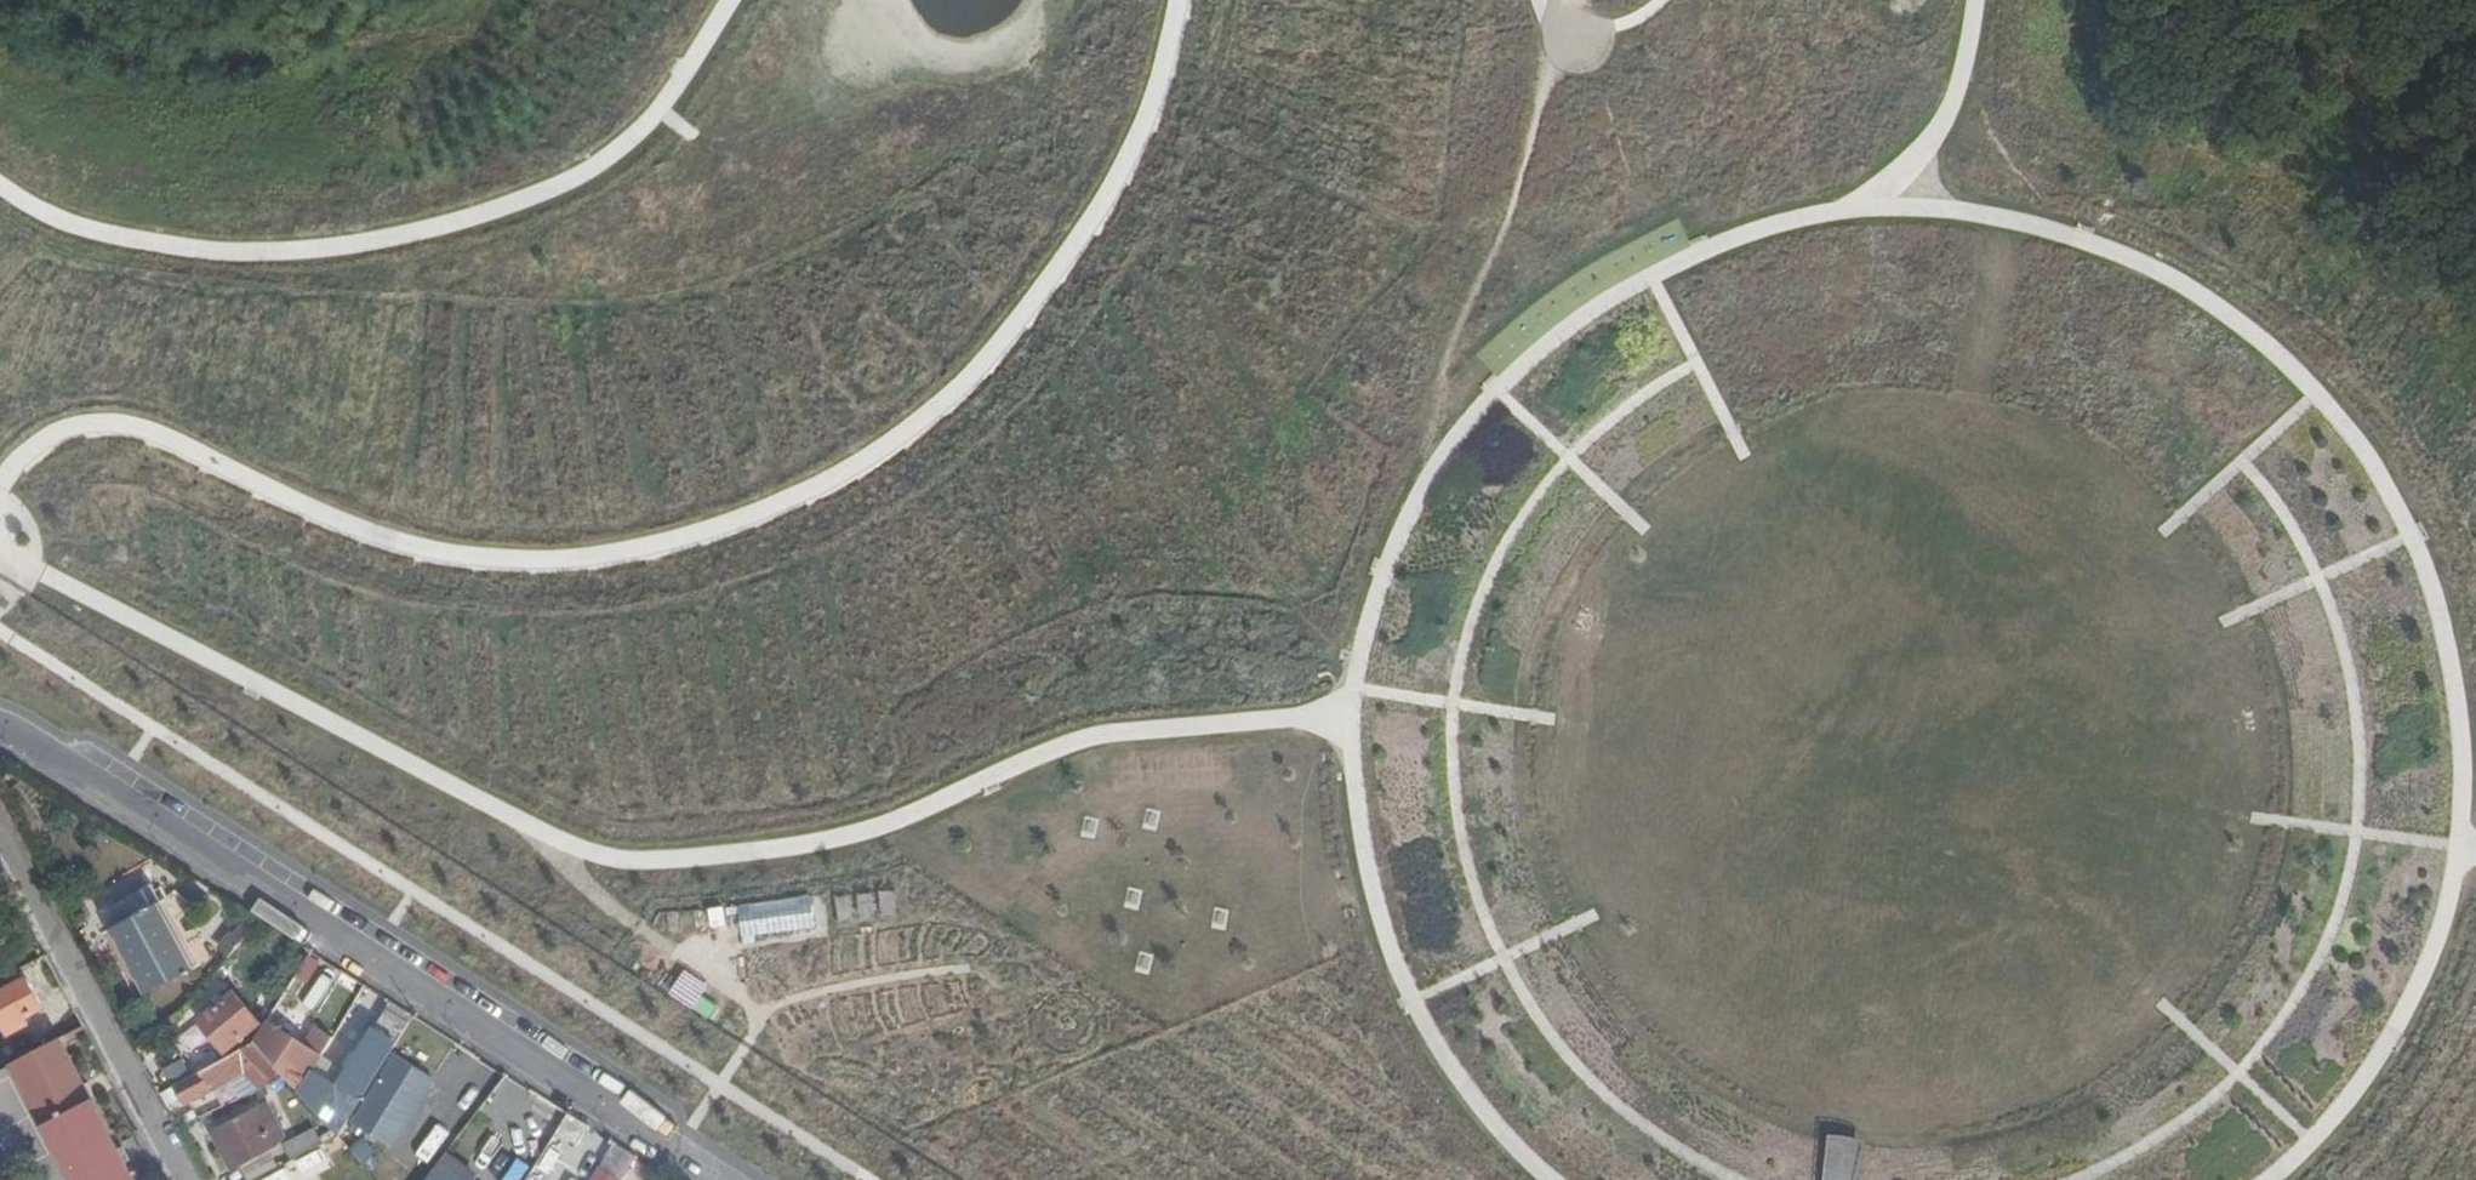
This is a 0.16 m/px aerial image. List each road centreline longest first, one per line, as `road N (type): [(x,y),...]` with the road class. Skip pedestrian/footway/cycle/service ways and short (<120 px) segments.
road 1 (track): [(0,185),(51,219),(268,255),(414,234),(526,195),(612,152),(699,56),(733,0)]
road 2 (residential): [(0,827),(186,1179)]

